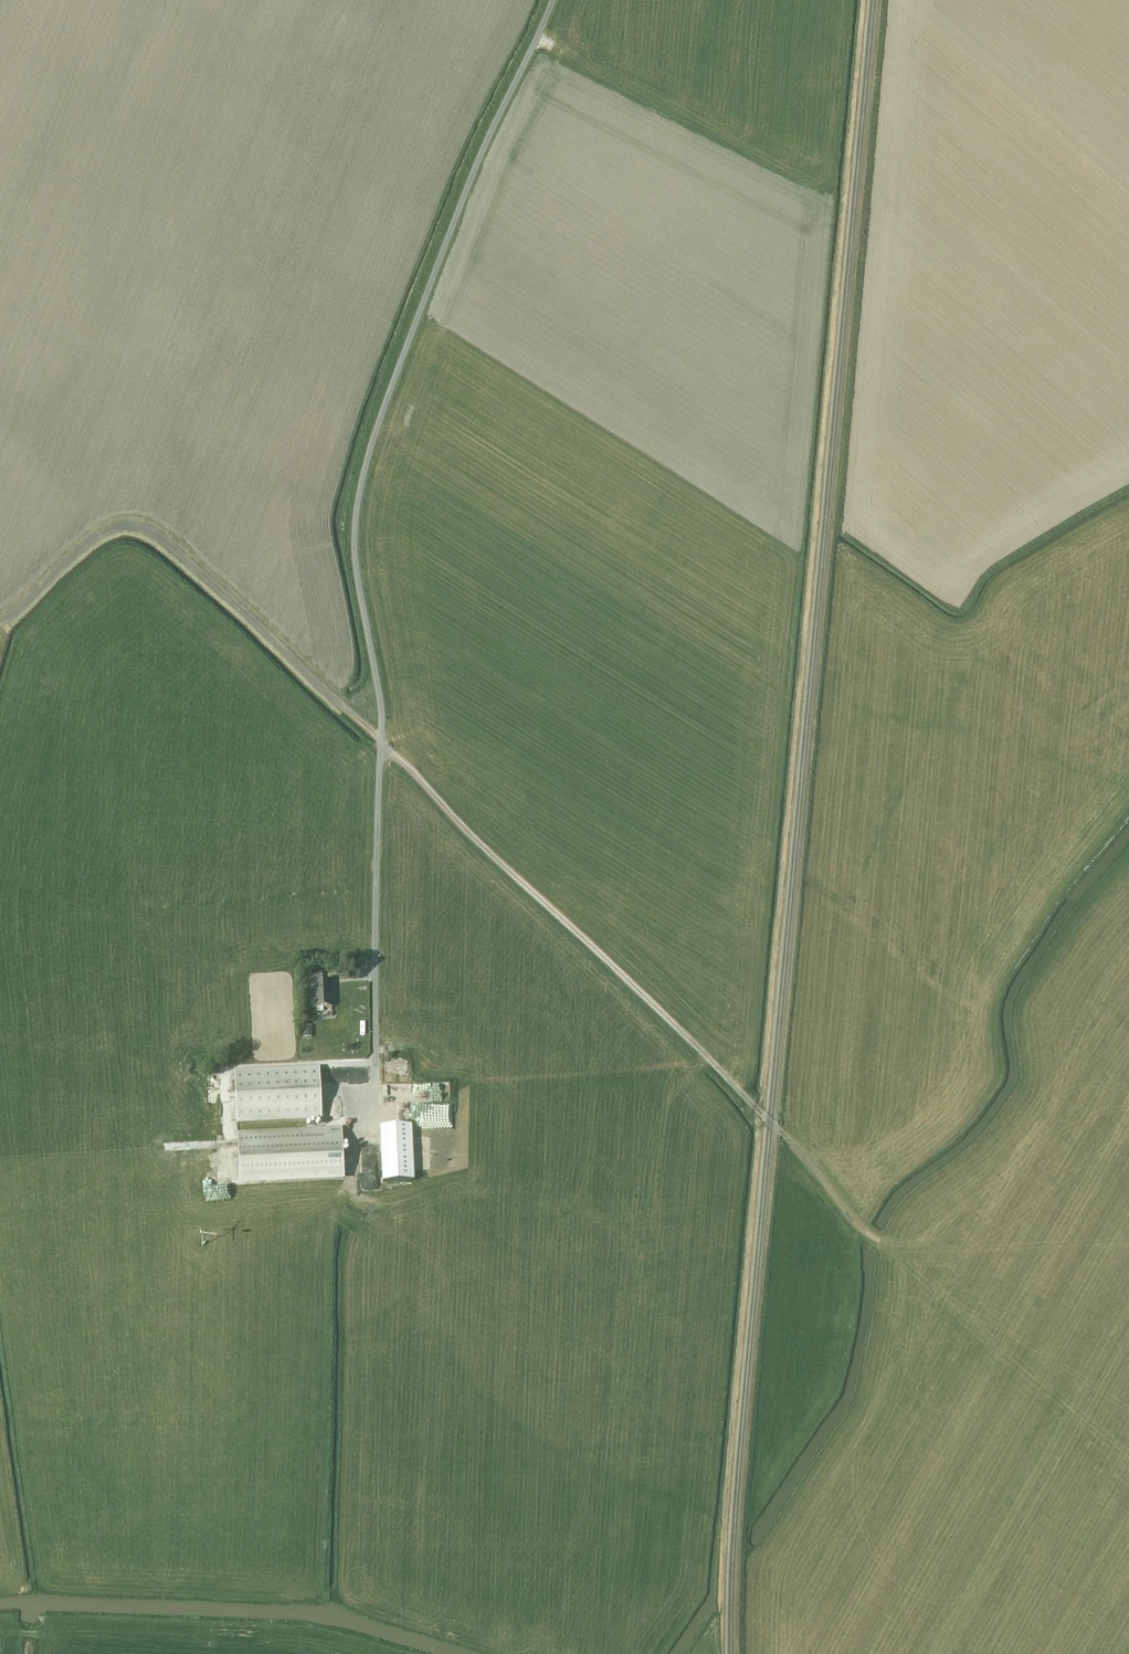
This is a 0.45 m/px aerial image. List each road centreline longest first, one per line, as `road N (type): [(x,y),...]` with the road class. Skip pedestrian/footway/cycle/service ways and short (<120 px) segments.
road 1 (track): [(380,740),(800,1150),(869,1233)]
road 2 (track): [(380,740),(222,594),(137,528),(120,527),(84,546),(0,623)]

